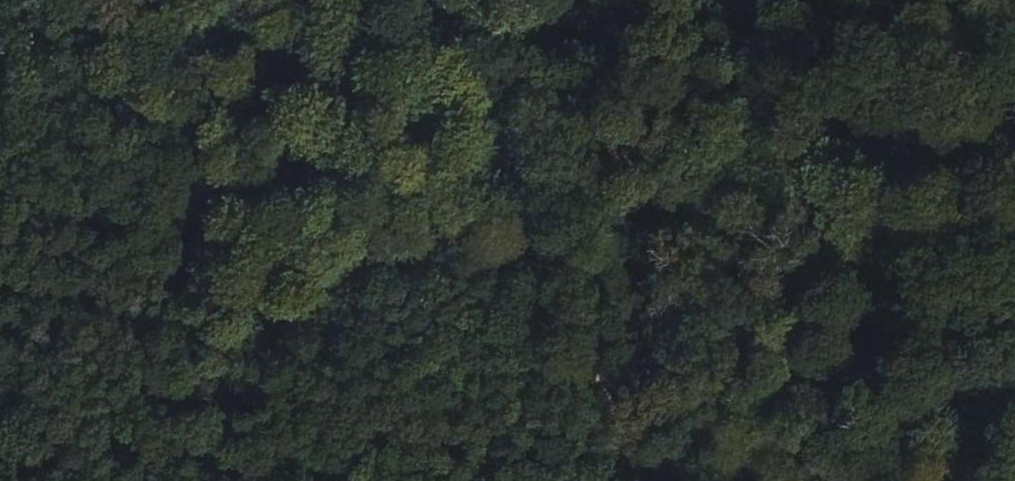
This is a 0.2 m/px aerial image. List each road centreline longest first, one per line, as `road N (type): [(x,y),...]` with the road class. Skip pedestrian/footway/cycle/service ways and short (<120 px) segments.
road 1 (track): [(0,54),(423,22),(558,0)]
road 2 (track): [(617,480),(414,0)]
road 3 (track): [(975,0),(910,480)]

